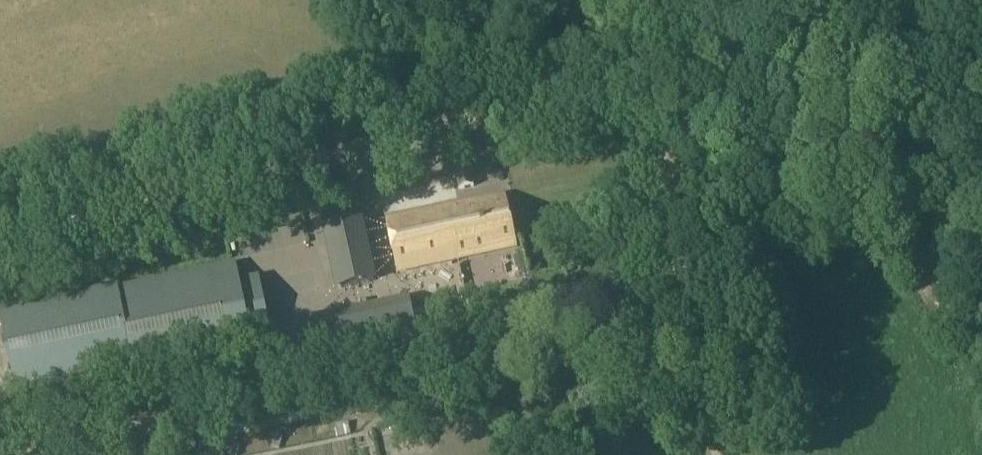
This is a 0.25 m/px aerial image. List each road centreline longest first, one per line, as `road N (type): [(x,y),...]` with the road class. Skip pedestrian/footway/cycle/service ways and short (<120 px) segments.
road 1 (unclassified): [(0,240),(981,5)]
road 2 (track): [(711,454),(652,87)]

